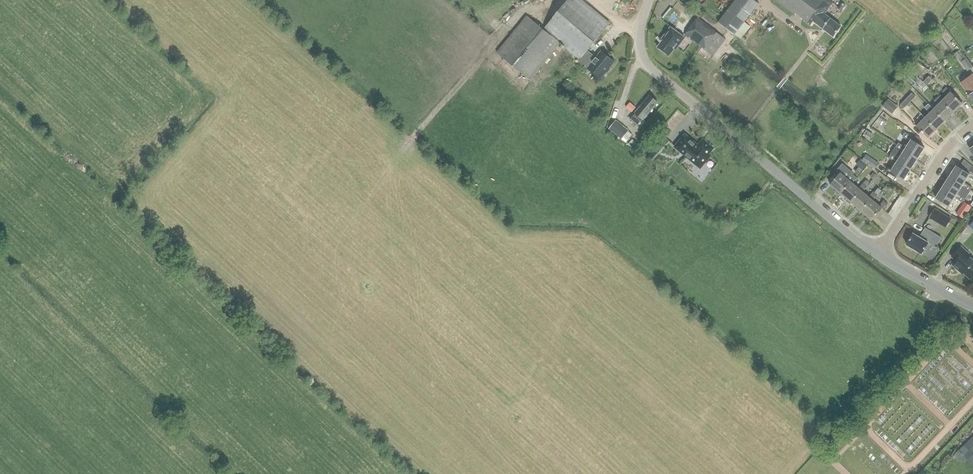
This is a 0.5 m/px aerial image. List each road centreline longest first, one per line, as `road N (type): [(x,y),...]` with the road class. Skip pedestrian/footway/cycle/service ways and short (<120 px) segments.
road 1 (tertiary): [(878,253),(658,73),(642,45),(648,0)]
road 2 (residential): [(878,253),(945,151),(972,125)]

